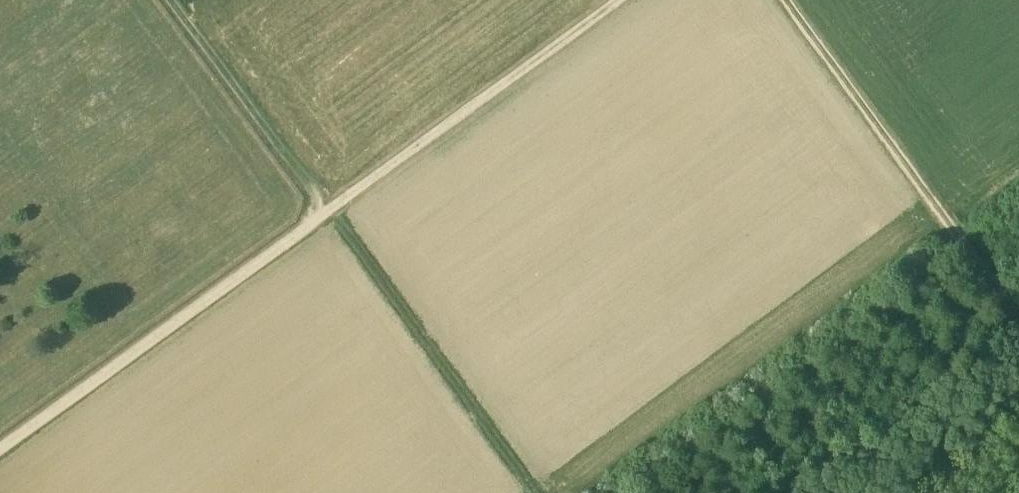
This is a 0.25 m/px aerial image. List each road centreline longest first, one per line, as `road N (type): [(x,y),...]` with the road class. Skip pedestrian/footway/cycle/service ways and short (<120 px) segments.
road 1 (track): [(0,449),(623,0)]
road 2 (track): [(535,492),(170,0)]
road 3 (track): [(1018,319),(787,0)]

